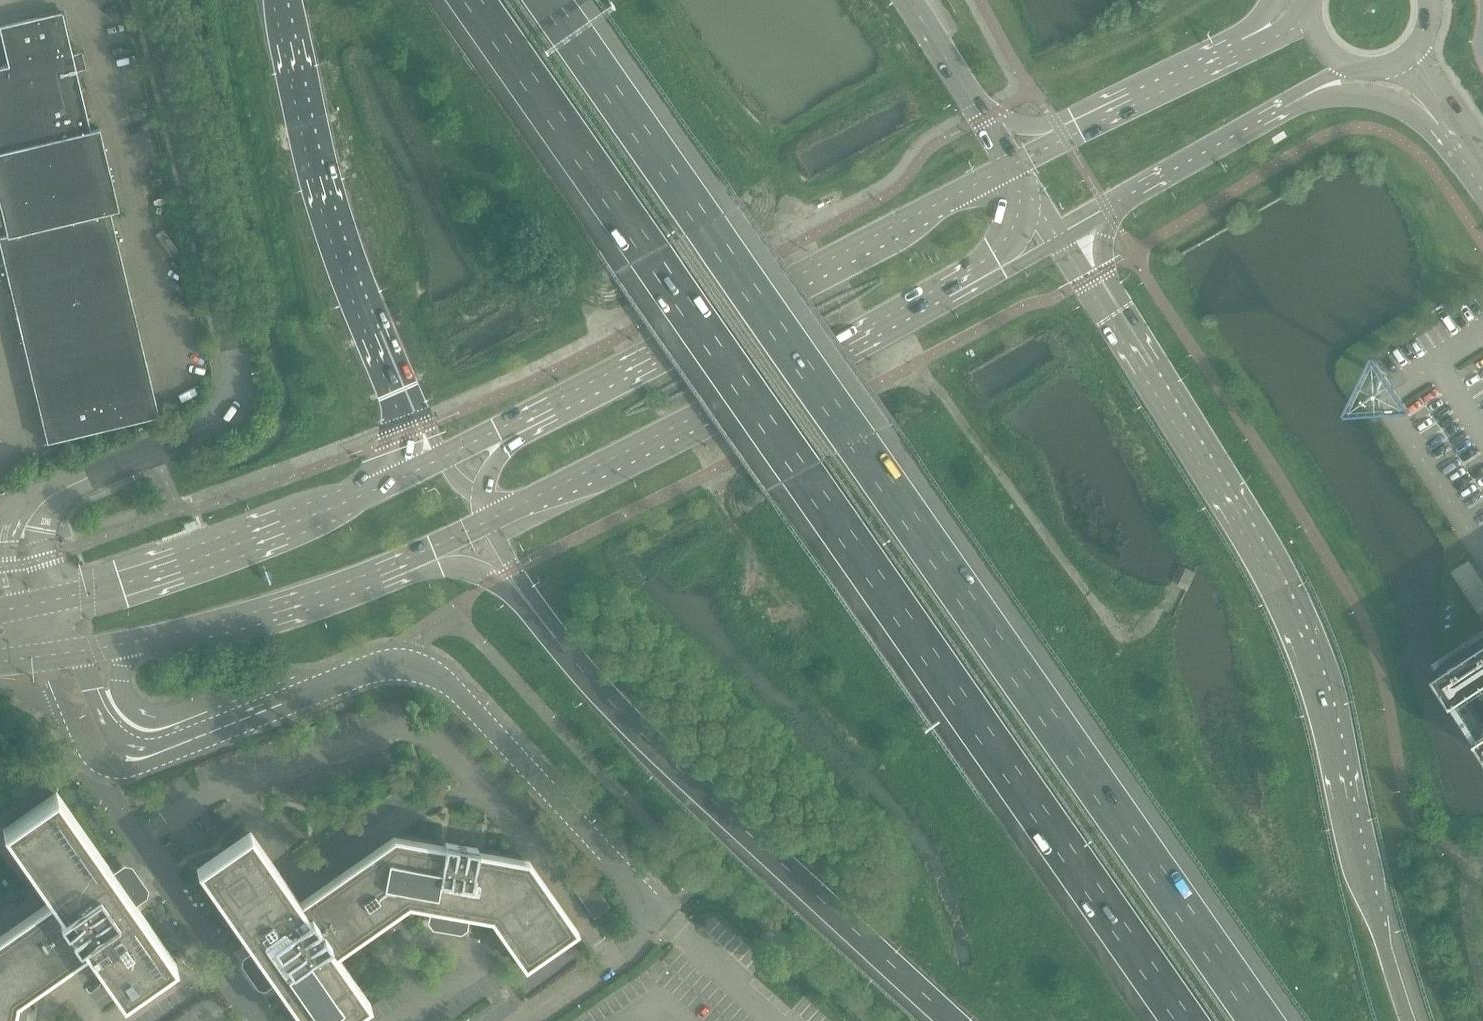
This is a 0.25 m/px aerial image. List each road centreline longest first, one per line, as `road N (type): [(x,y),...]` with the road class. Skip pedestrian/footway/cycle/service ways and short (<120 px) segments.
road 1 (motorway): [(473,0),(1186,1020)]
road 2 (motorway): [(1263,1020),(551,0)]
road 3 (motorway): [(1405,1020),(1304,645),(1260,544),(1059,237)]
road 4 (residential): [(521,1020),(665,912),(486,720),(430,674),(381,667),(298,699)]
road 5 (residential): [(154,0),(239,381),(224,414),(81,480)]
road 6 (motorway): [(555,639),(948,1020)]
road 7 (secondary): [(1014,166),(554,403)]
road 8 (secondary): [(491,520),(703,426),(942,301)]
road 9 (motorway): [(285,0),(351,264),(435,461)]
road 10 (secondary): [(435,461),(178,567),(60,599)]
road 11 (unclassified): [(1059,237),(1349,68)]
road 12 (residential): [(29,660),(74,739),(128,767),(298,699)]
road 13 (secondary): [(77,653),(239,619),(373,574)]
road 14 (residential): [(298,699),(194,731),(136,736),(102,710),(77,653)]
road 15 (unclassified): [(1214,66),(1014,166)]
road 16 (motorway): [(373,574),(485,575),(555,639)]
road 17 (motorway): [(1014,166),(909,0)]
road 18 (residential): [(81,480),(41,490),(8,517),(2,566),(13,609)]
road 19 (motorway): [(942,301),(955,279),(1003,245),(1023,180)]
road 20 (motorway): [(554,403),(492,468),(484,495),(491,520)]
road 21 (motorway): [(491,520),(555,639)]
road 22 (residential): [(60,599),(42,534),(81,480)]
road 23 (secondary): [(942,301),(1059,237)]
road 24 (secondary): [(554,403),(435,461)]
road 25 (secondary): [(373,574),(491,520)]
road 26 (unclassified): [(1349,68),(1375,71),(1410,57),(1427,32),(1430,0)]

